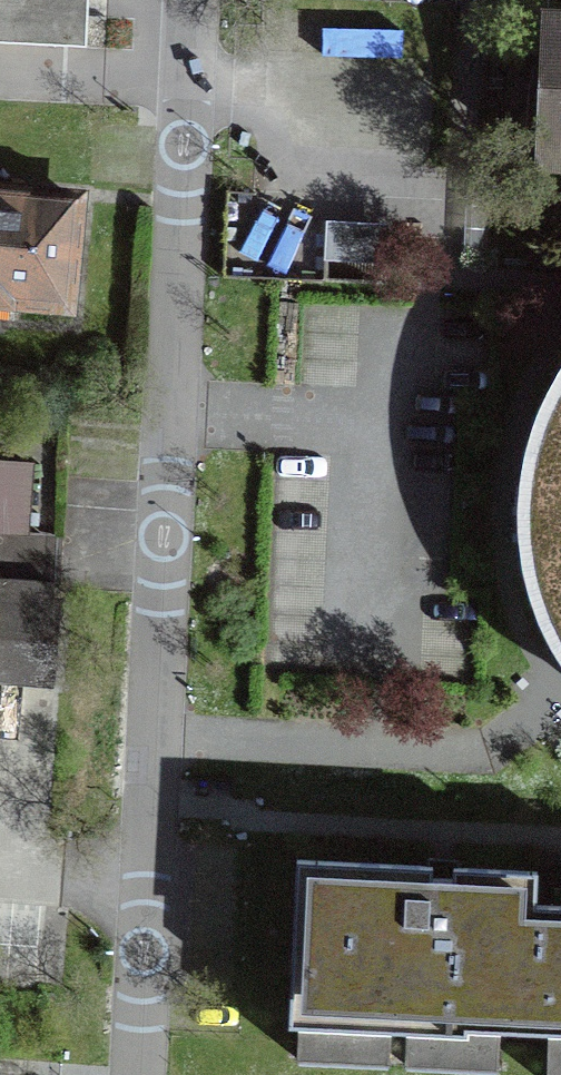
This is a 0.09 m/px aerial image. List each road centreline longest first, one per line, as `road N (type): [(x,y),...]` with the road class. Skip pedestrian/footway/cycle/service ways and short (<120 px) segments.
road 1 (residential): [(195,0),(137,1074)]

